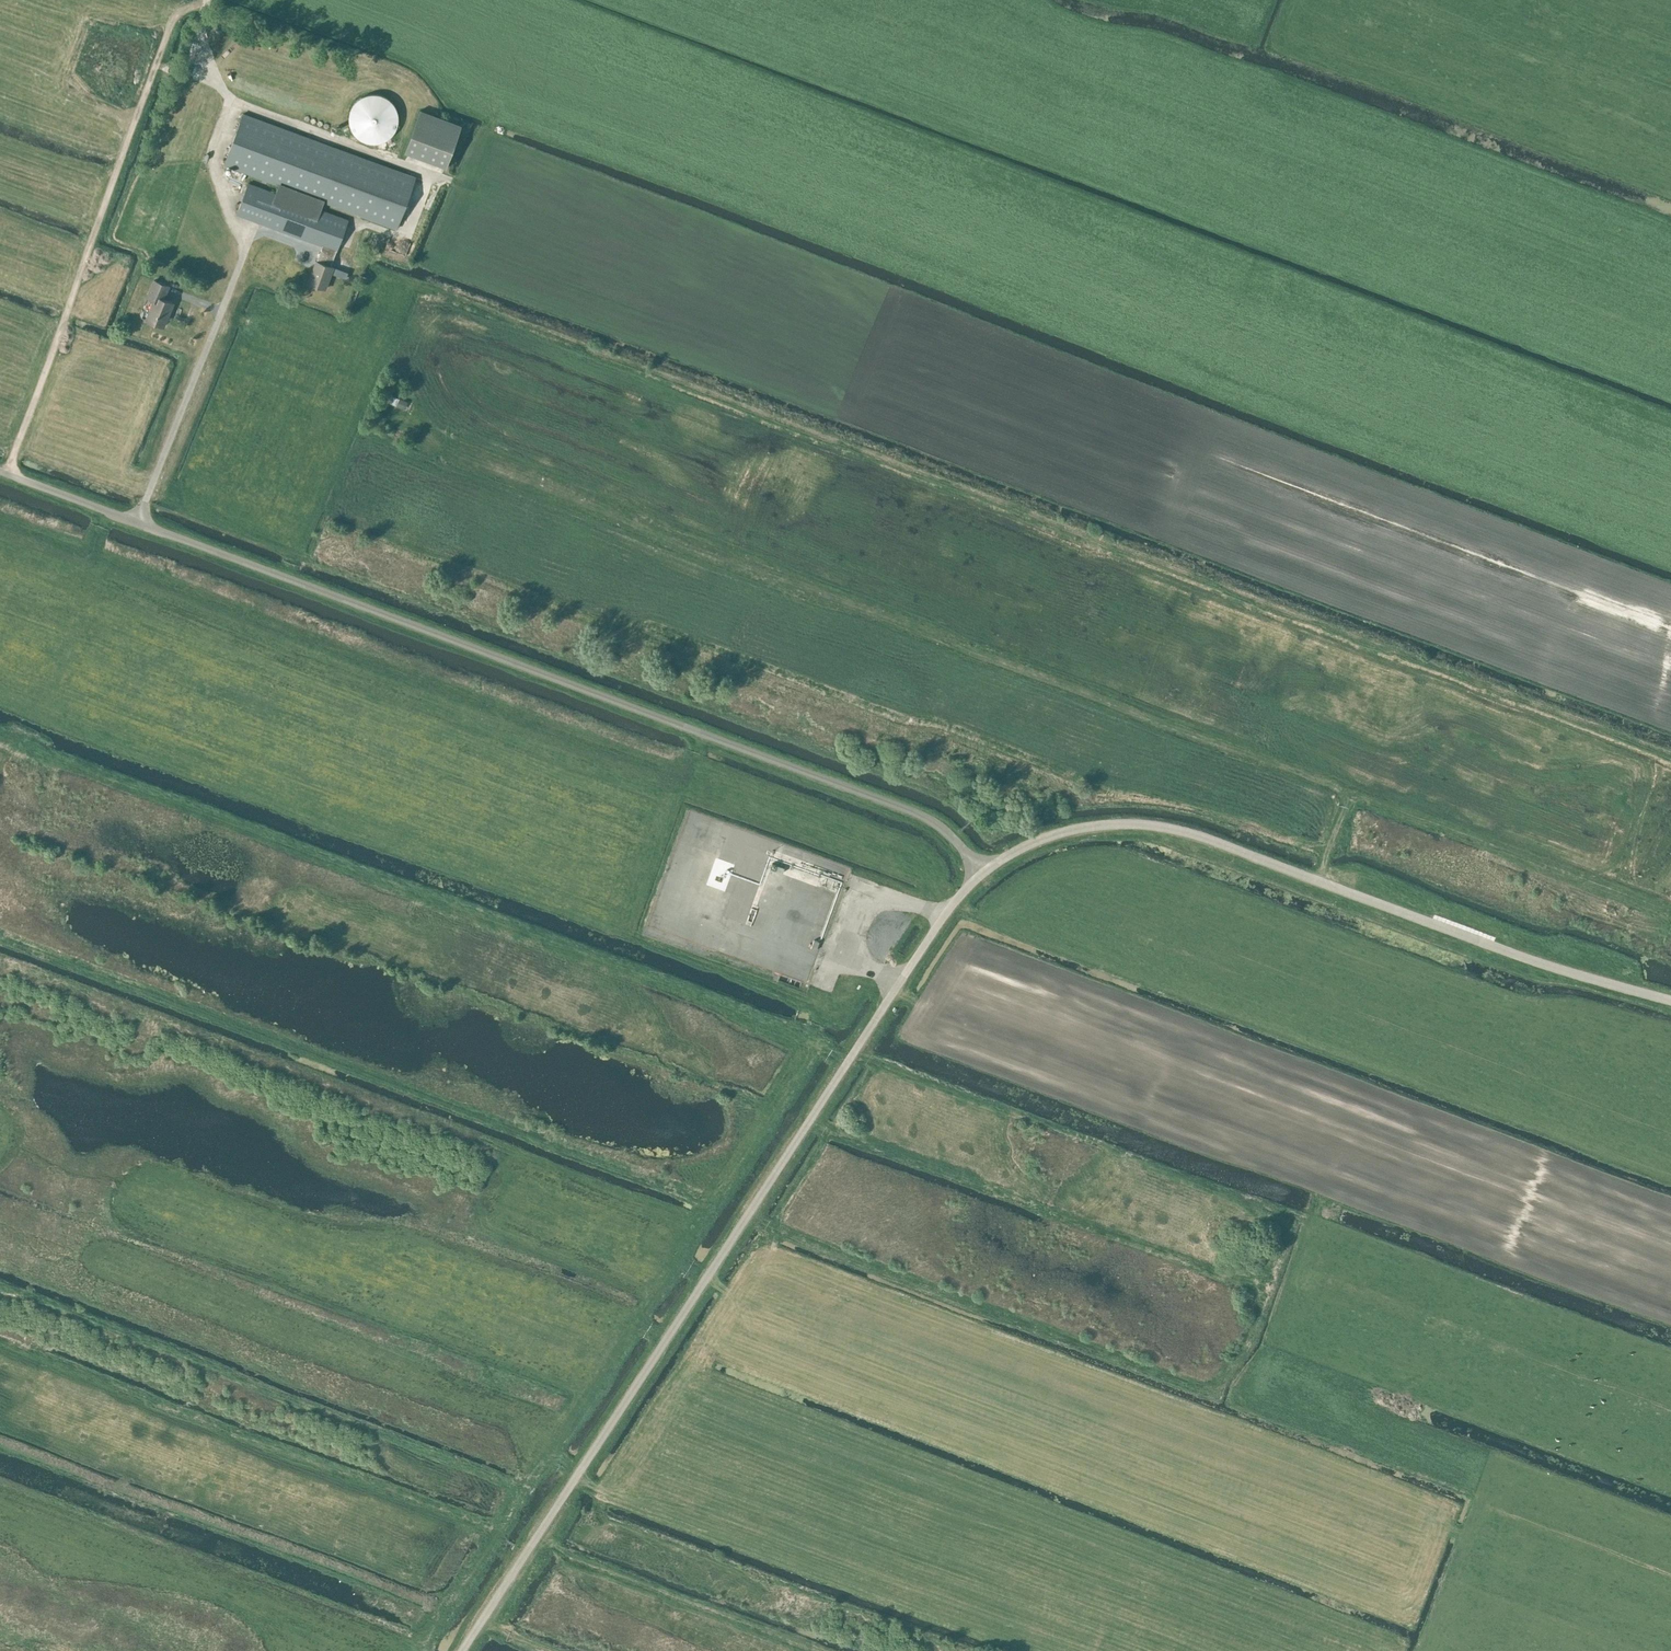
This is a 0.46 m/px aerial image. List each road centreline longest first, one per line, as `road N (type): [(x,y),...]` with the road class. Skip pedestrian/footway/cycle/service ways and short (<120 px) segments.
road 1 (unclassified): [(983,875),(946,831),(915,814),(0,473)]
road 2 (unclassified): [(463,1650),(951,907),(983,875)]
road 3 (unclassified): [(1670,1002),(1541,964),(1197,835),(1092,828),(1049,838),(983,875)]
road 4 (track): [(6,475),(177,14),(193,0)]

